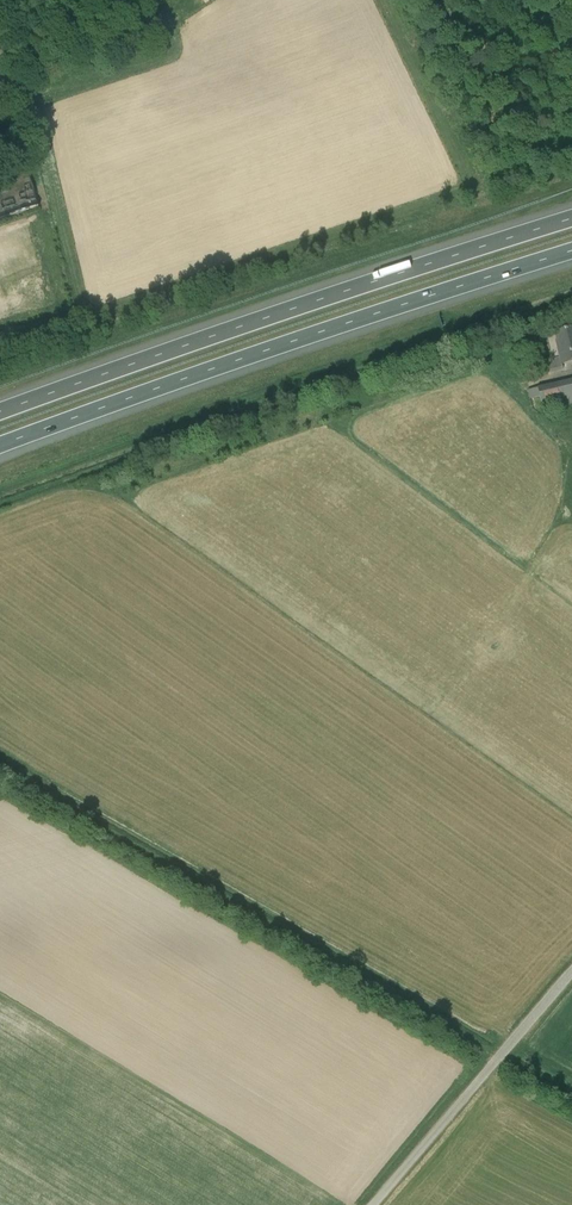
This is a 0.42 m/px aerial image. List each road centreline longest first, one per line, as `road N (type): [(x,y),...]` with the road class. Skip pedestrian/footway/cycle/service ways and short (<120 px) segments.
road 1 (motorway): [(0,445),(571,251)]
road 2 (motorway): [(571,219),(0,413)]
road 3 (unclassified): [(373,1204),(505,1050)]

